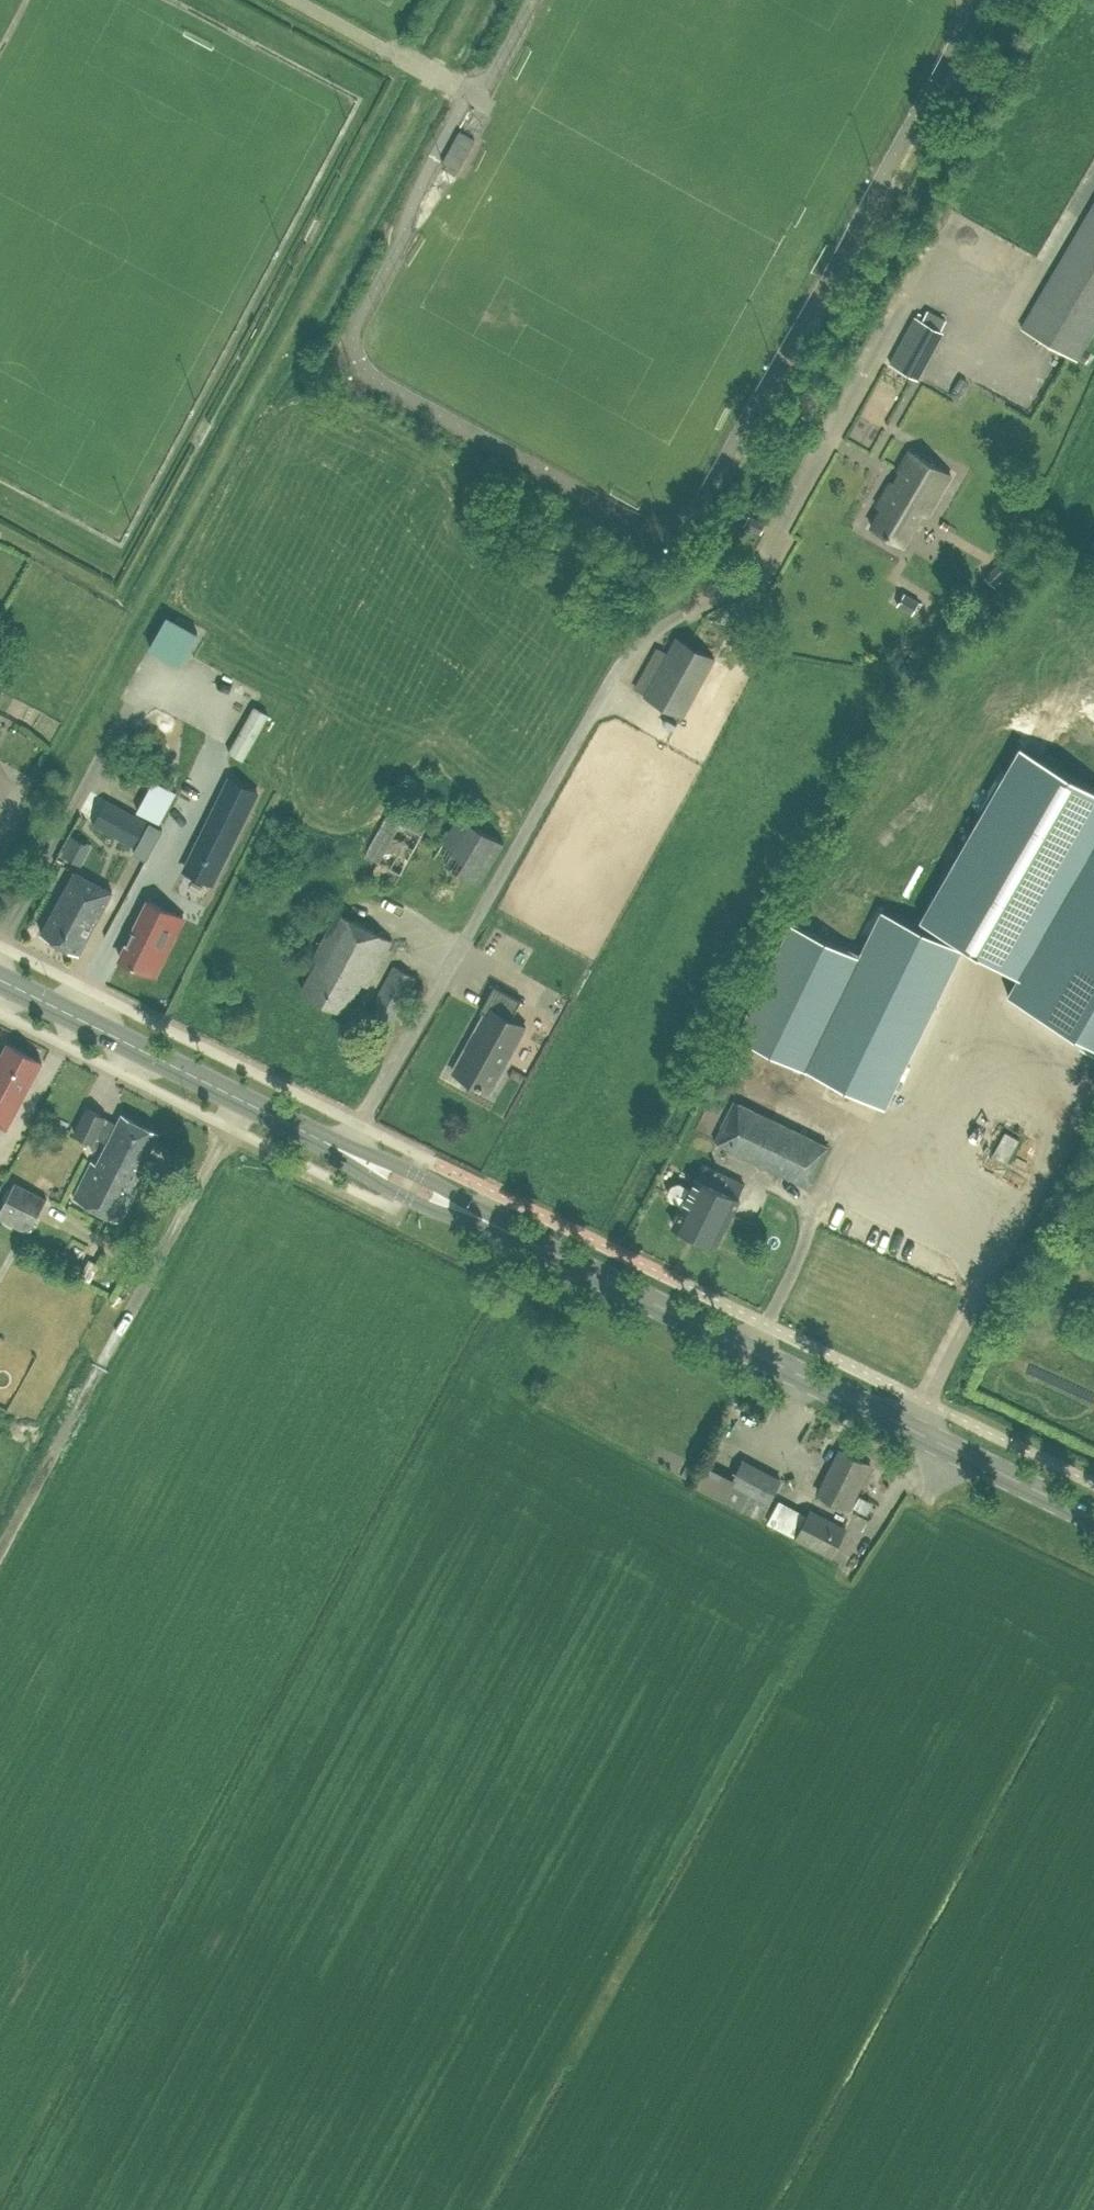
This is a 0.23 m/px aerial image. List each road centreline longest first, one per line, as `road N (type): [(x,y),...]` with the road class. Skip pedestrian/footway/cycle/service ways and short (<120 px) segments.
road 1 (track): [(29,799),(474,0)]
road 2 (secondary): [(1093,1518),(345,1152)]
road 3 (residential): [(345,1152),(620,666),(668,621),(729,586)]
road 4 (unclassified): [(101,1365),(246,1102)]
road 5 (secondary): [(246,1102),(0,979)]
road 6 (track): [(0,1548),(101,1365)]

